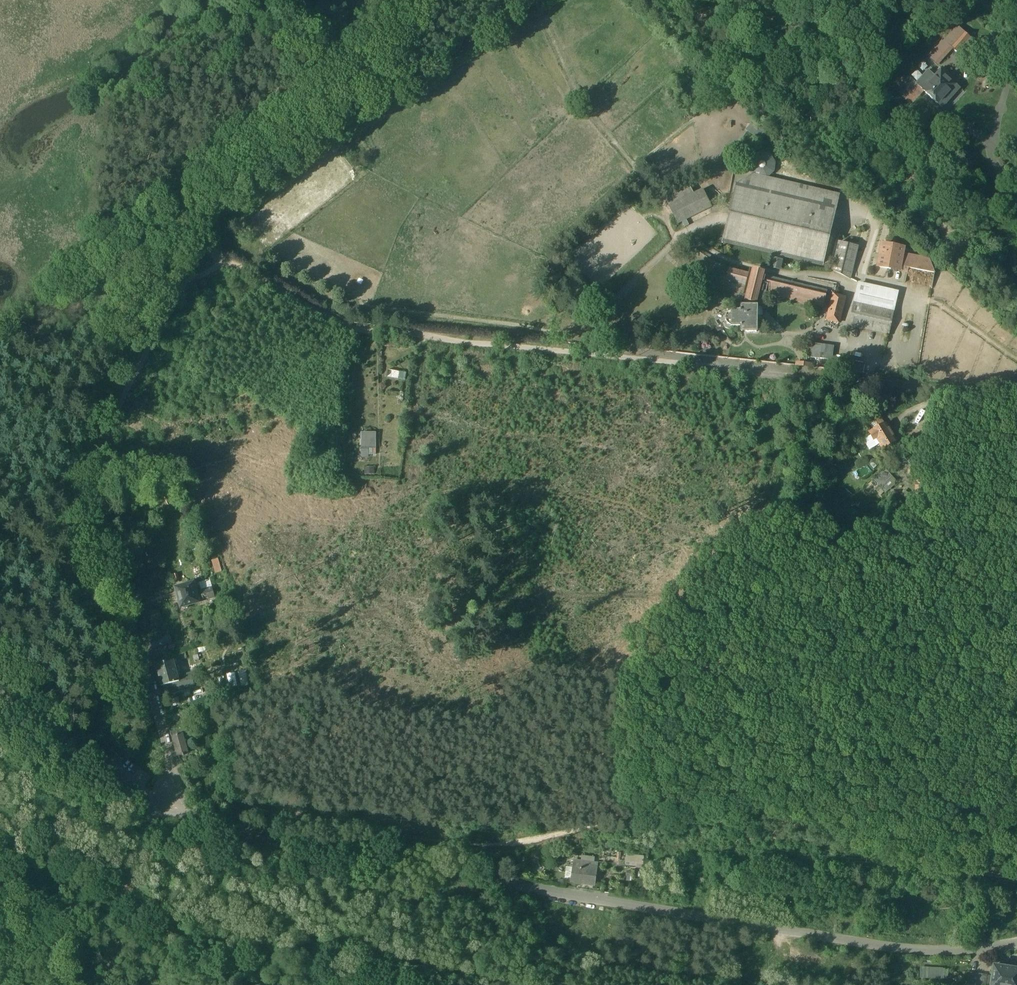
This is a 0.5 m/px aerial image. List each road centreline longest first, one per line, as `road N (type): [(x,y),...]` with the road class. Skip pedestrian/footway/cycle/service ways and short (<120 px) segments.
road 1 (residential): [(181,791),(197,817),(241,837),(392,866),(890,949),(1016,942)]
road 2 (track): [(394,91),(219,216),(94,462),(120,565)]
road 3 (track): [(545,356),(359,337),(200,248)]
road 4 (track): [(147,666),(114,633),(0,469)]
road 5 (track): [(570,359),(679,244),(724,226)]
road 6 (track): [(394,91),(531,0)]

